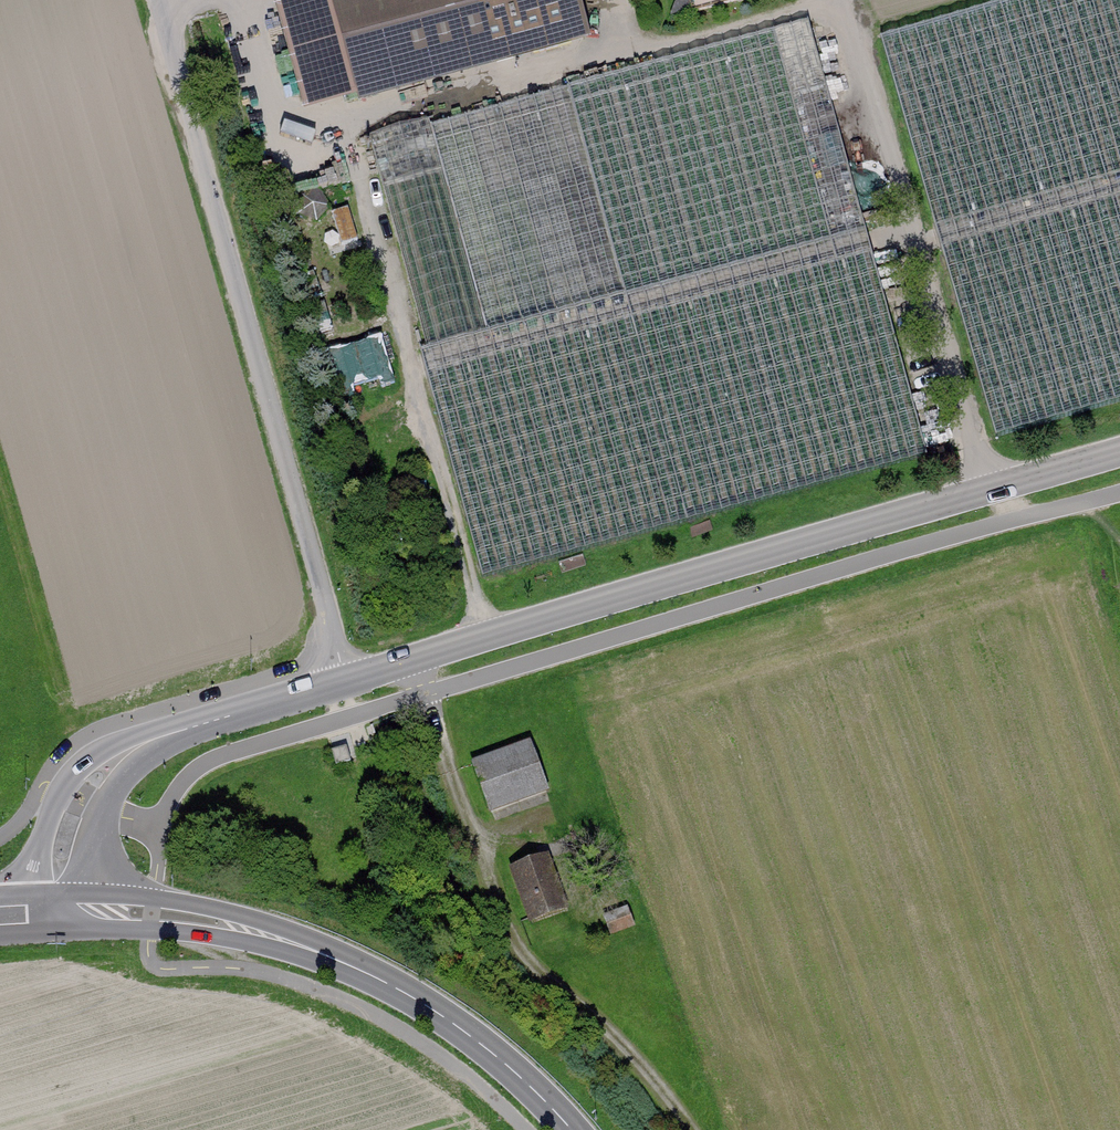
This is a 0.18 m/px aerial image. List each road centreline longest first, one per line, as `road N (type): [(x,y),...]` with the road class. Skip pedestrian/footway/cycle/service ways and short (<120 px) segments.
road 1 (tertiary): [(345,681),(1119,452)]
road 2 (unclassified): [(155,0),(345,681)]
road 3 (primary): [(572,1129),(461,1029),(336,958),(213,923),(57,912)]
road 4 (track): [(414,659),(501,910),(528,964),(601,1021),(691,1129)]
road 5 (track): [(991,489),(849,0)]
road 6 (track): [(351,152),(488,638)]
road 7 (tertiary): [(57,912),(66,839),(80,799),(105,771),(175,732),(345,681)]

